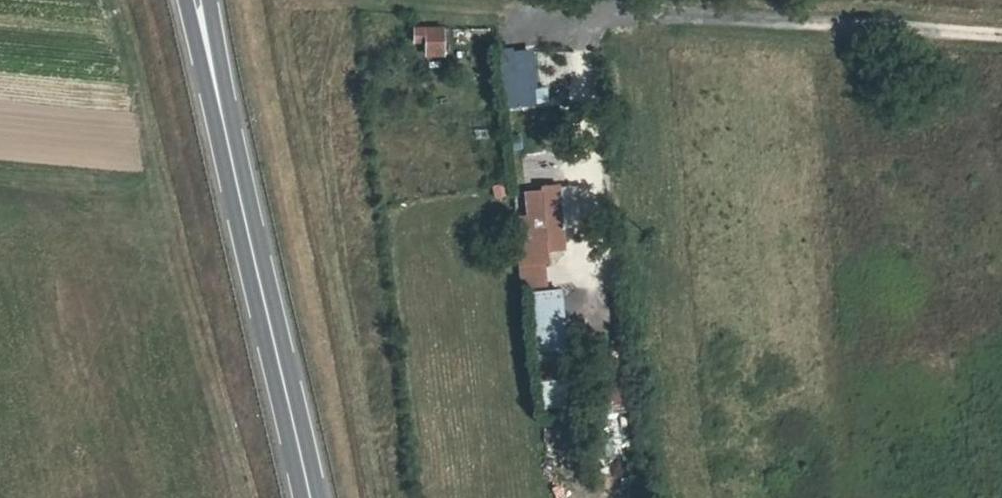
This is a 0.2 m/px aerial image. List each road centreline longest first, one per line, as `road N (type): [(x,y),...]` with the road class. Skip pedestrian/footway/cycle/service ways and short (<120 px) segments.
road 1 (secondary): [(216,0),(318,497)]
road 2 (track): [(586,11),(1001,38)]

